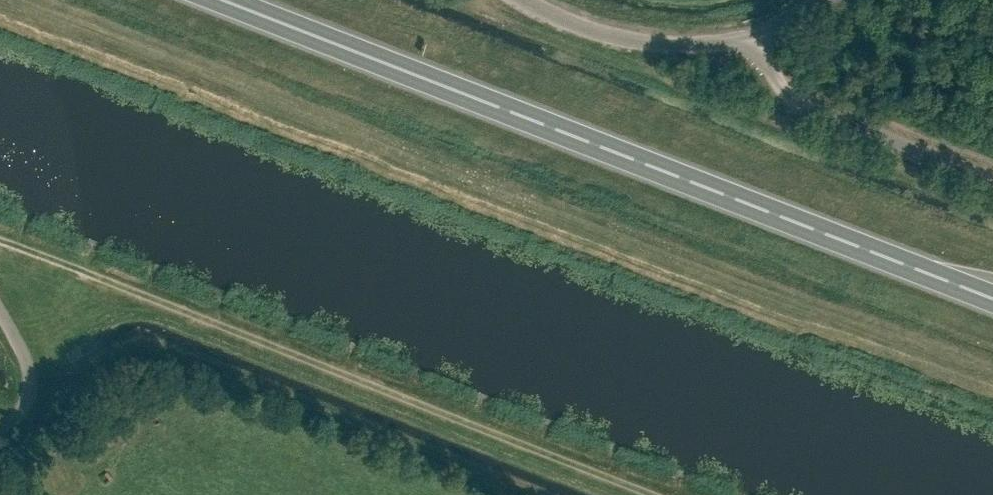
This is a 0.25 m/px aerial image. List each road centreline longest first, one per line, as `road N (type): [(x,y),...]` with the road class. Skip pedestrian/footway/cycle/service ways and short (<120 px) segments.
road 1 (trunk): [(992,299),(224,0)]
road 2 (track): [(0,242),(638,494)]
road 3 (unclassified): [(992,177),(820,109),(773,74),(764,39)]
road 4 (unclassified): [(764,39),(698,46),(617,38),(524,0)]
road 5 (unclassified): [(0,431),(26,405),(31,381),(0,311)]

